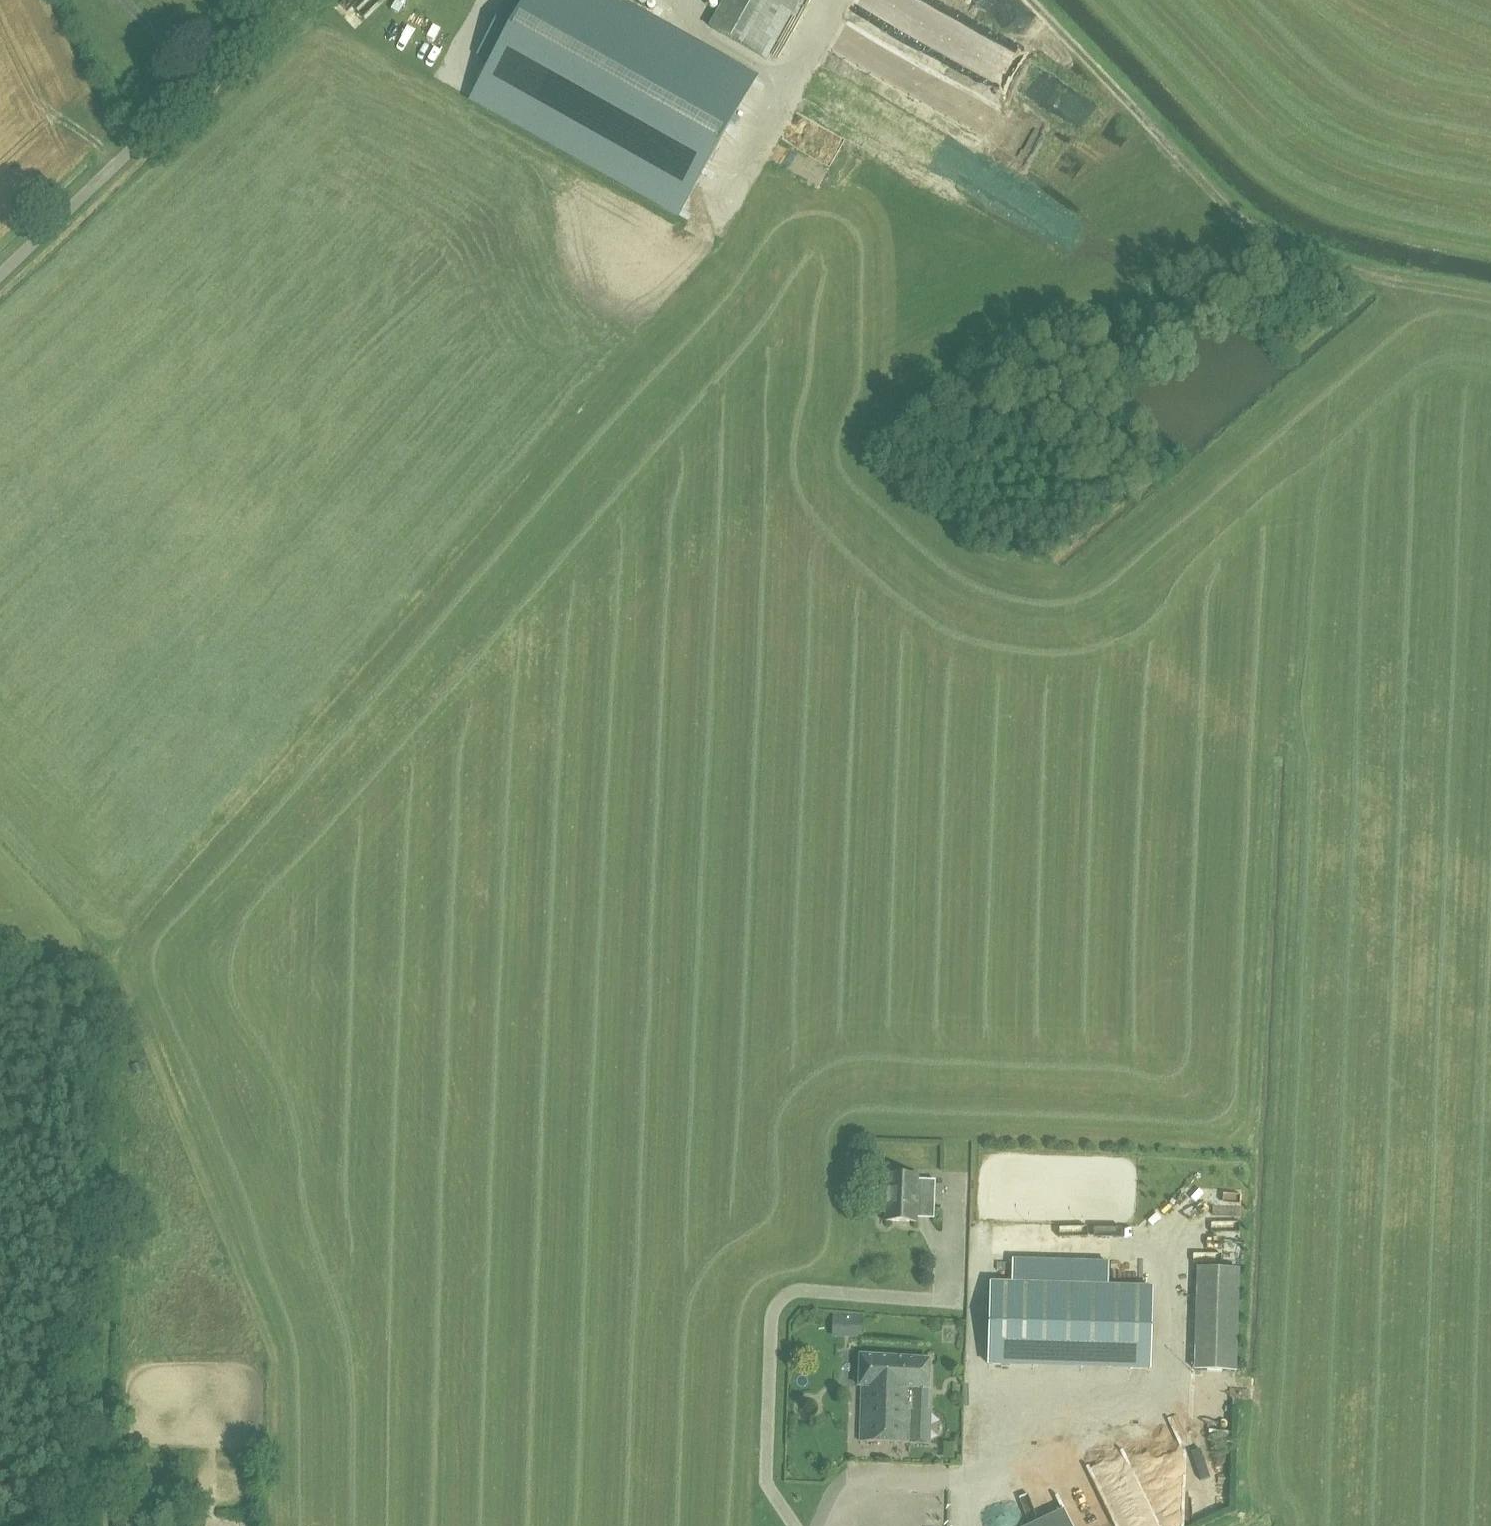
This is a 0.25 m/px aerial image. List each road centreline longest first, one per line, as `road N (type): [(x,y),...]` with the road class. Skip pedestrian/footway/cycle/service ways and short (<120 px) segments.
road 1 (track): [(1490,298),(1379,280),(1284,246),(1244,222),(1030,0)]
road 2 (unclassified): [(0,273),(291,0)]
road 3 (track): [(817,0),(781,62),(762,72),(698,36),(676,0)]

